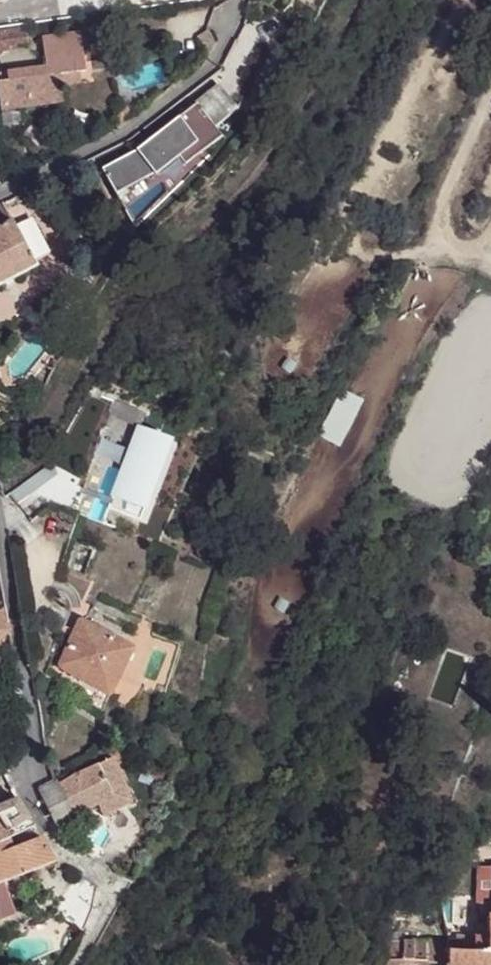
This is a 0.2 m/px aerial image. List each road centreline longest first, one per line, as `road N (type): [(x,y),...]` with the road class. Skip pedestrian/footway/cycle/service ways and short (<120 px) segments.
road 1 (unclassified): [(114,885),(59,854),(30,793),(36,735),(0,530)]
road 2 (unclassified): [(0,195),(131,131),(202,76),(234,27),(240,0)]
road 3 (track): [(490,265),(438,240),(490,101)]

